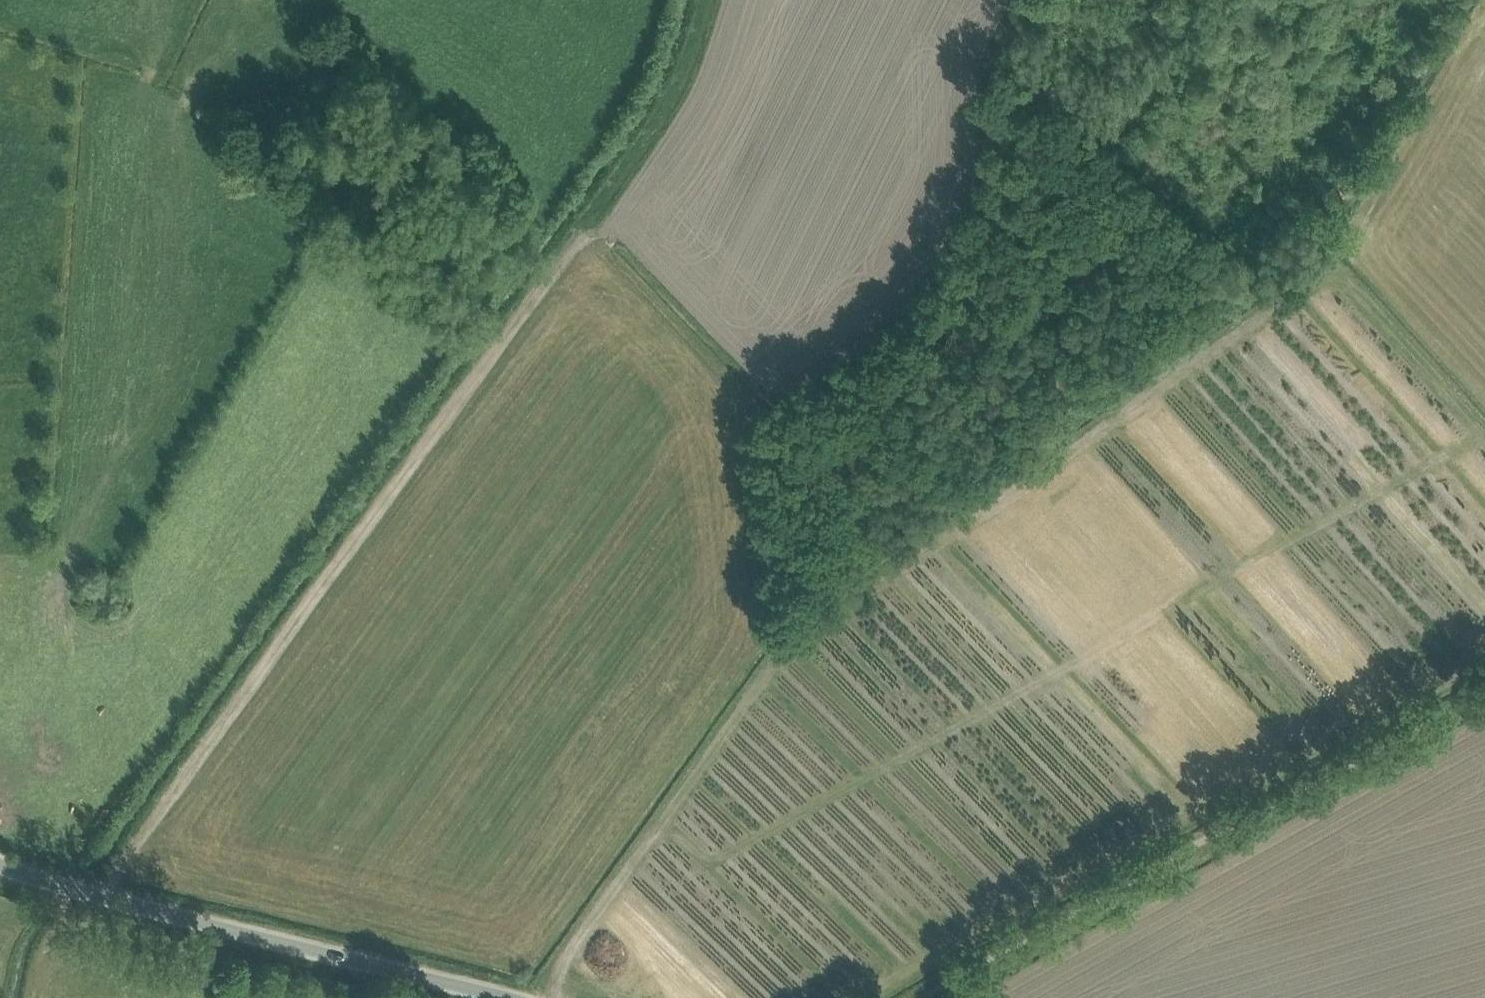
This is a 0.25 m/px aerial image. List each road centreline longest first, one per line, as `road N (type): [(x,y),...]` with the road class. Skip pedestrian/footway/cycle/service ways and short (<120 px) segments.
road 1 (unclassified): [(511,997),(76,891),(0,856)]

